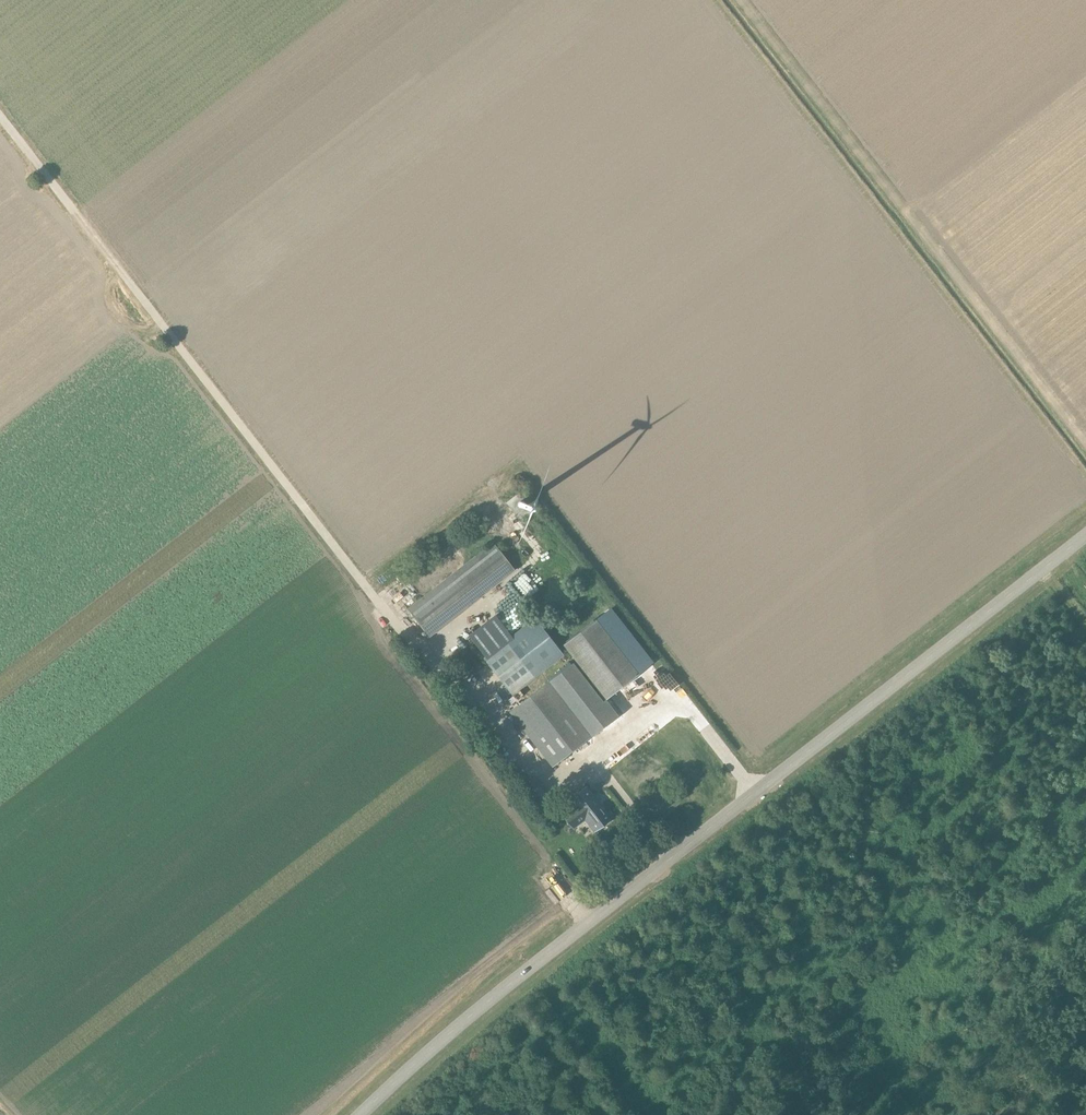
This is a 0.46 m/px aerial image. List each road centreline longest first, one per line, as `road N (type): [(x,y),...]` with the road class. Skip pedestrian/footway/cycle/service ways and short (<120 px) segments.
road 1 (unclassified): [(360,1114),(509,986),(1085,536)]

